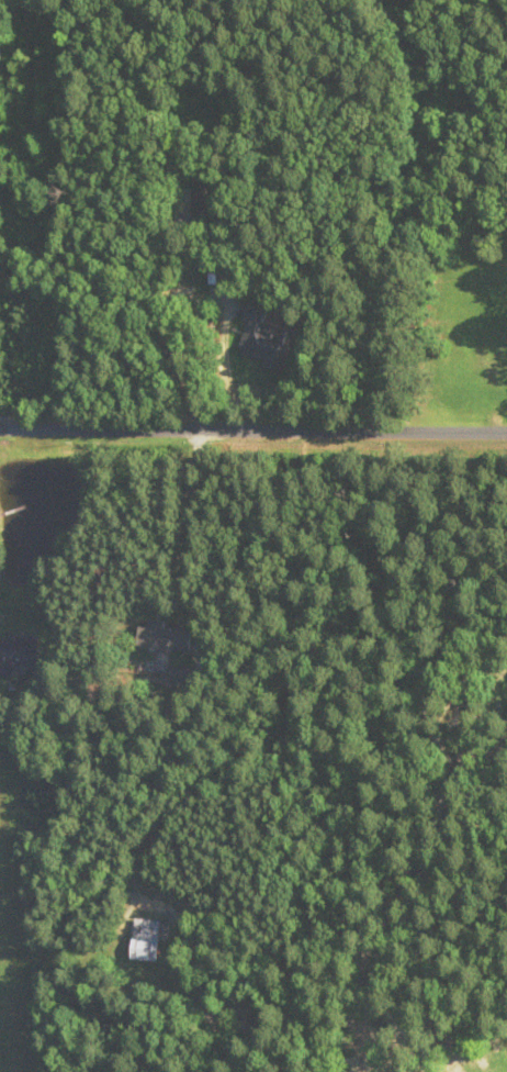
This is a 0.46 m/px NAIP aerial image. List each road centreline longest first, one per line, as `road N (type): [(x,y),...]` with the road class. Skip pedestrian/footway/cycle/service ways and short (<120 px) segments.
road 1 (residential): [(0,431),(506,431)]

